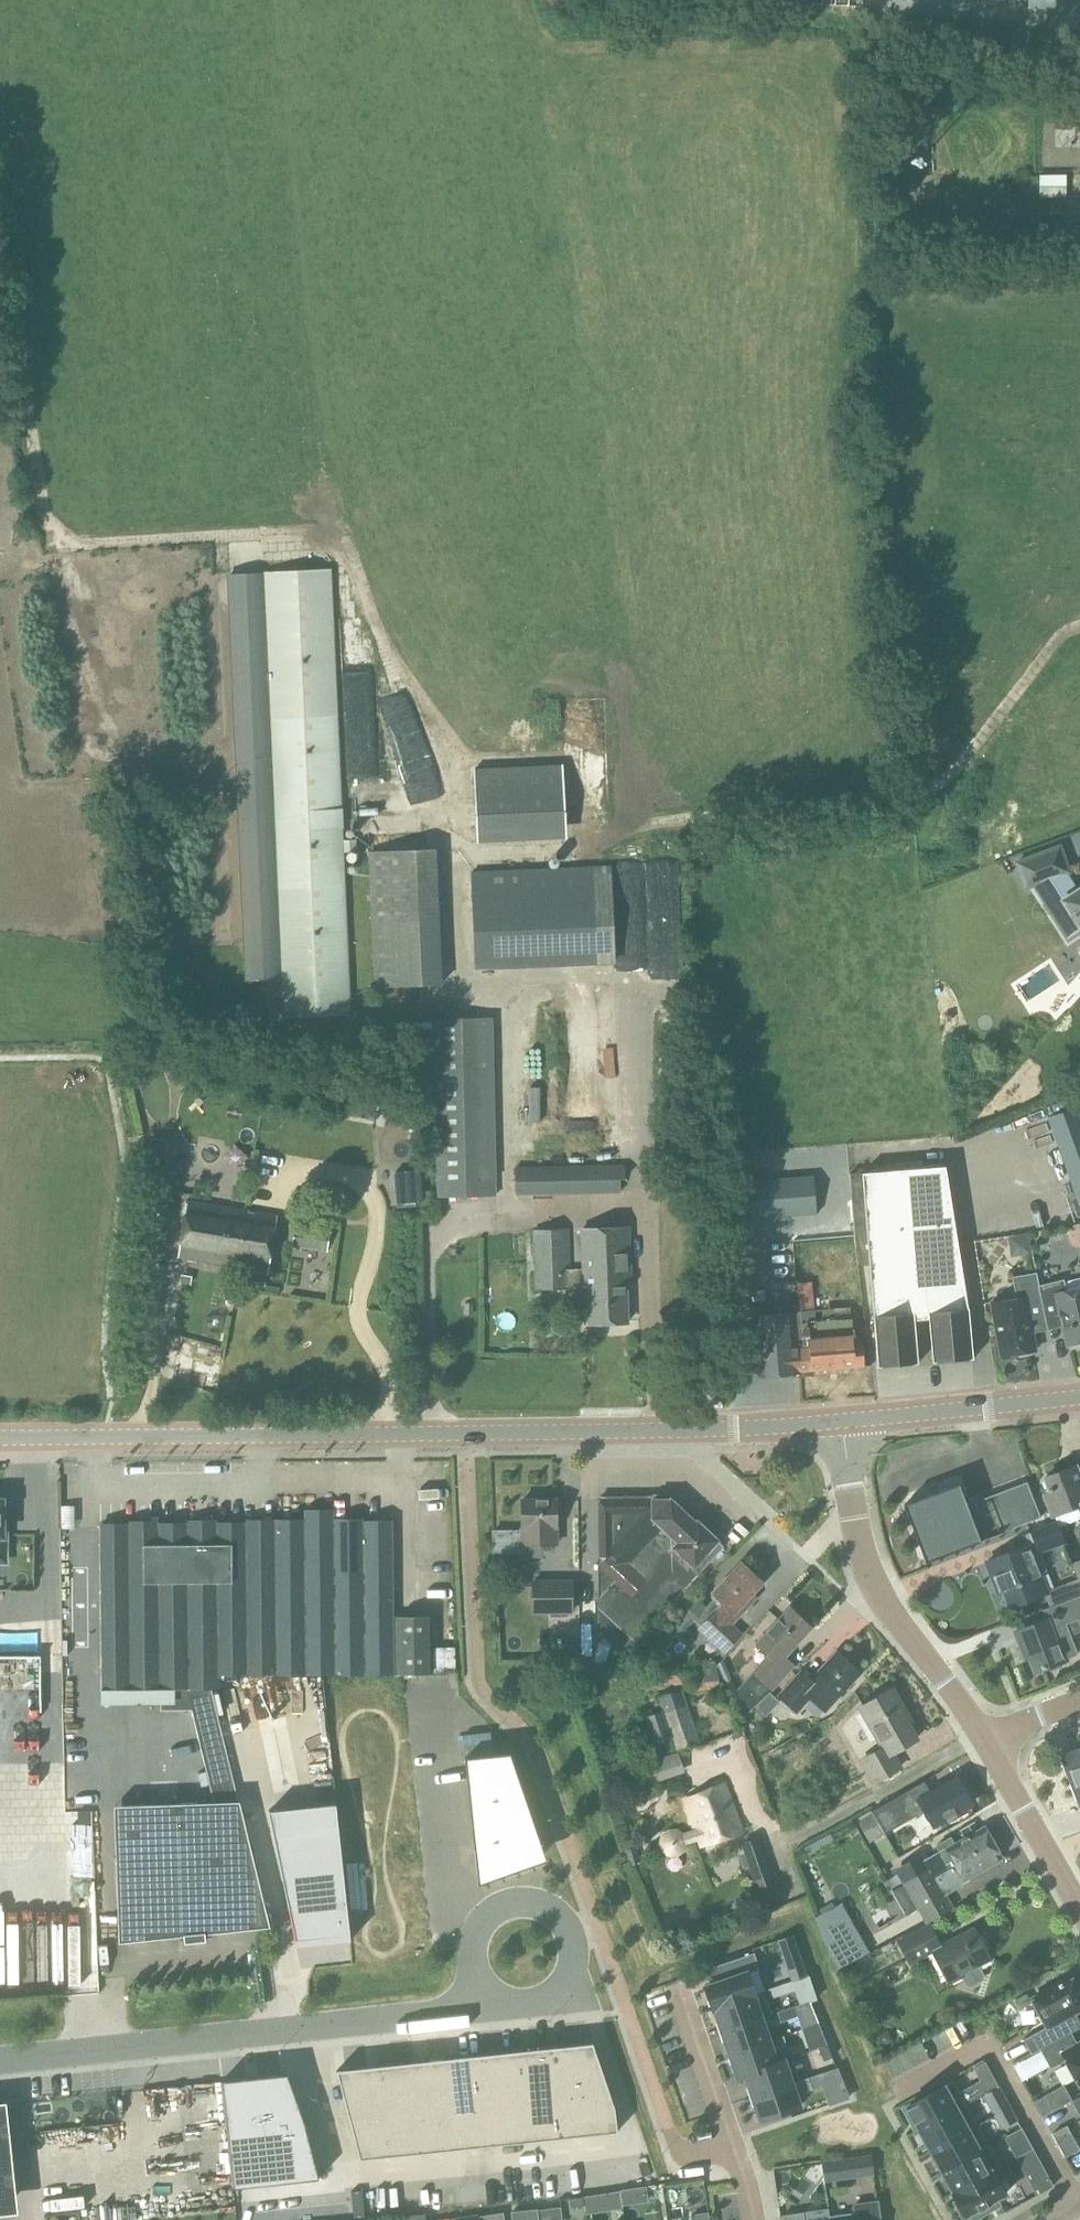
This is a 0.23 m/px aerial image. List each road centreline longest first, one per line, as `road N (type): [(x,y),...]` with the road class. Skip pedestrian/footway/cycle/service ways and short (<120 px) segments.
road 1 (secondary): [(0,1438),(847,1420)]
road 2 (residential): [(0,2059),(512,2003)]
road 3 (tertiary): [(981,1738),(867,1567),(853,1508),(847,1420)]
road 4 (residential): [(527,2003),(554,1993),(573,1955),(566,1927),(531,1902),(490,1912),(470,1950),(477,1978),(512,2003)]
road 5 (residential): [(898,2091),(989,2040),(1075,2204)]
road 6 (residential): [(684,1992),(754,2219)]
road 7 (secondary): [(847,1420),(1079,1396)]
road 8 (tertiary): [(1079,1911),(981,1738)]

